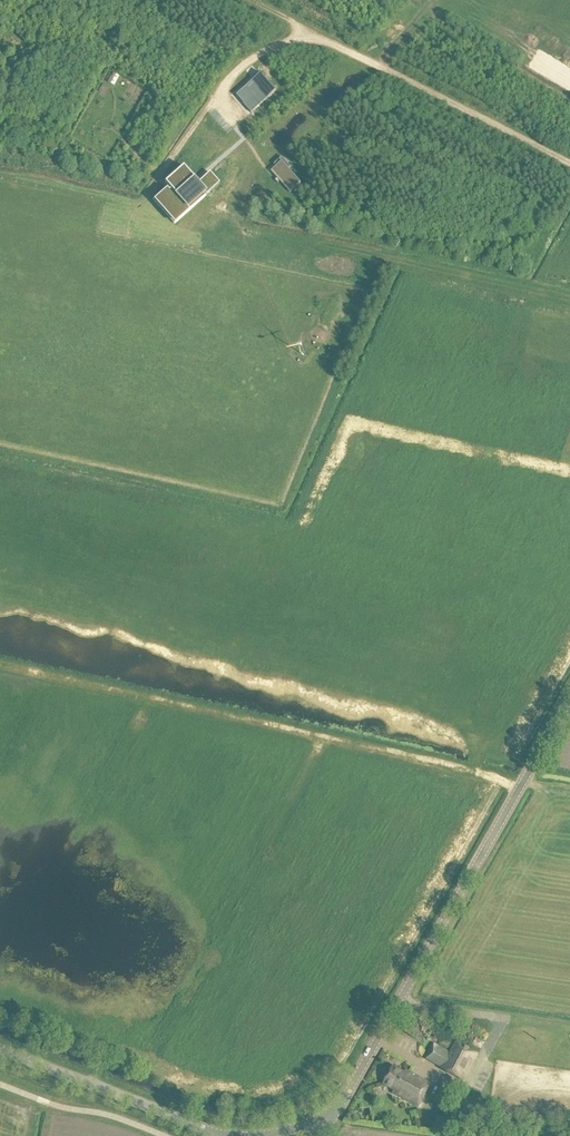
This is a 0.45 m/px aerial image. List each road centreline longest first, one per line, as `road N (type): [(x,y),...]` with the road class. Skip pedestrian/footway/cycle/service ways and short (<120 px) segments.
road 1 (tertiary): [(336,1109),(569,698)]
road 2 (track): [(262,234),(569,300)]
road 3 (track): [(329,40),(569,164)]
road 4 (track): [(329,40),(289,40),(247,61),(159,177)]
road 5 (unclassified): [(214,1135),(0,1051)]

